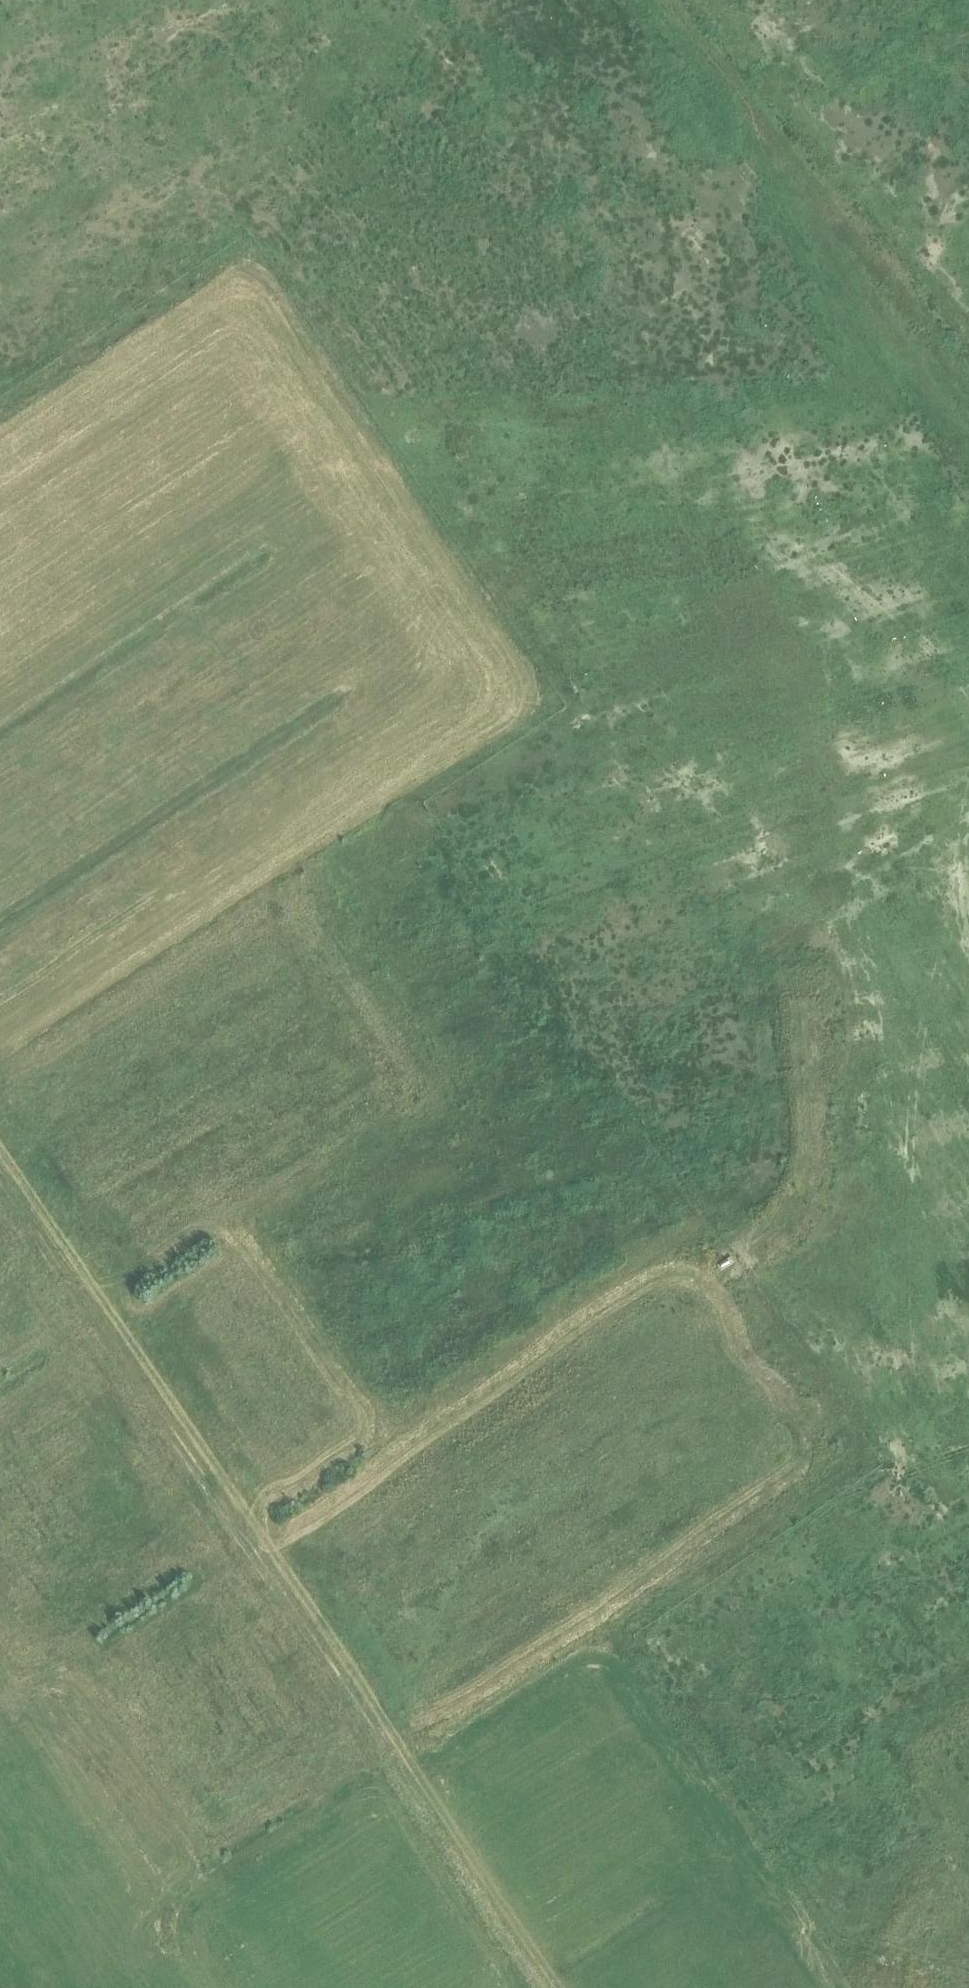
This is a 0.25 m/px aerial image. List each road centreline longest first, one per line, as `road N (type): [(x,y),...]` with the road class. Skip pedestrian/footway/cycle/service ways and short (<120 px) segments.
road 1 (track): [(0,1191),(533,1987)]

